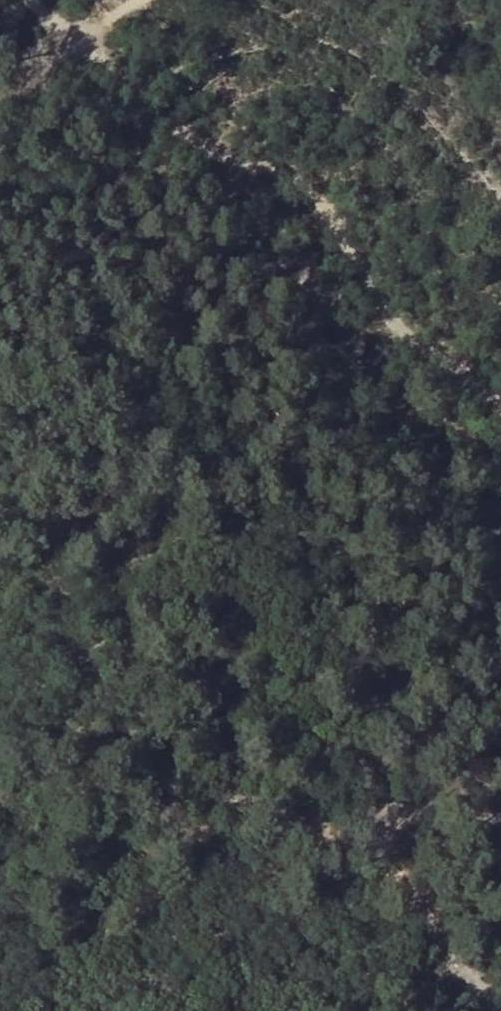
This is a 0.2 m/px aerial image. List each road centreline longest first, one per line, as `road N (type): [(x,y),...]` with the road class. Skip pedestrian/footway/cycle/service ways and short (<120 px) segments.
road 1 (track): [(39,0),(72,30),(338,195),(500,358)]
road 2 (track): [(500,833),(427,834),(406,876),(482,1010)]

